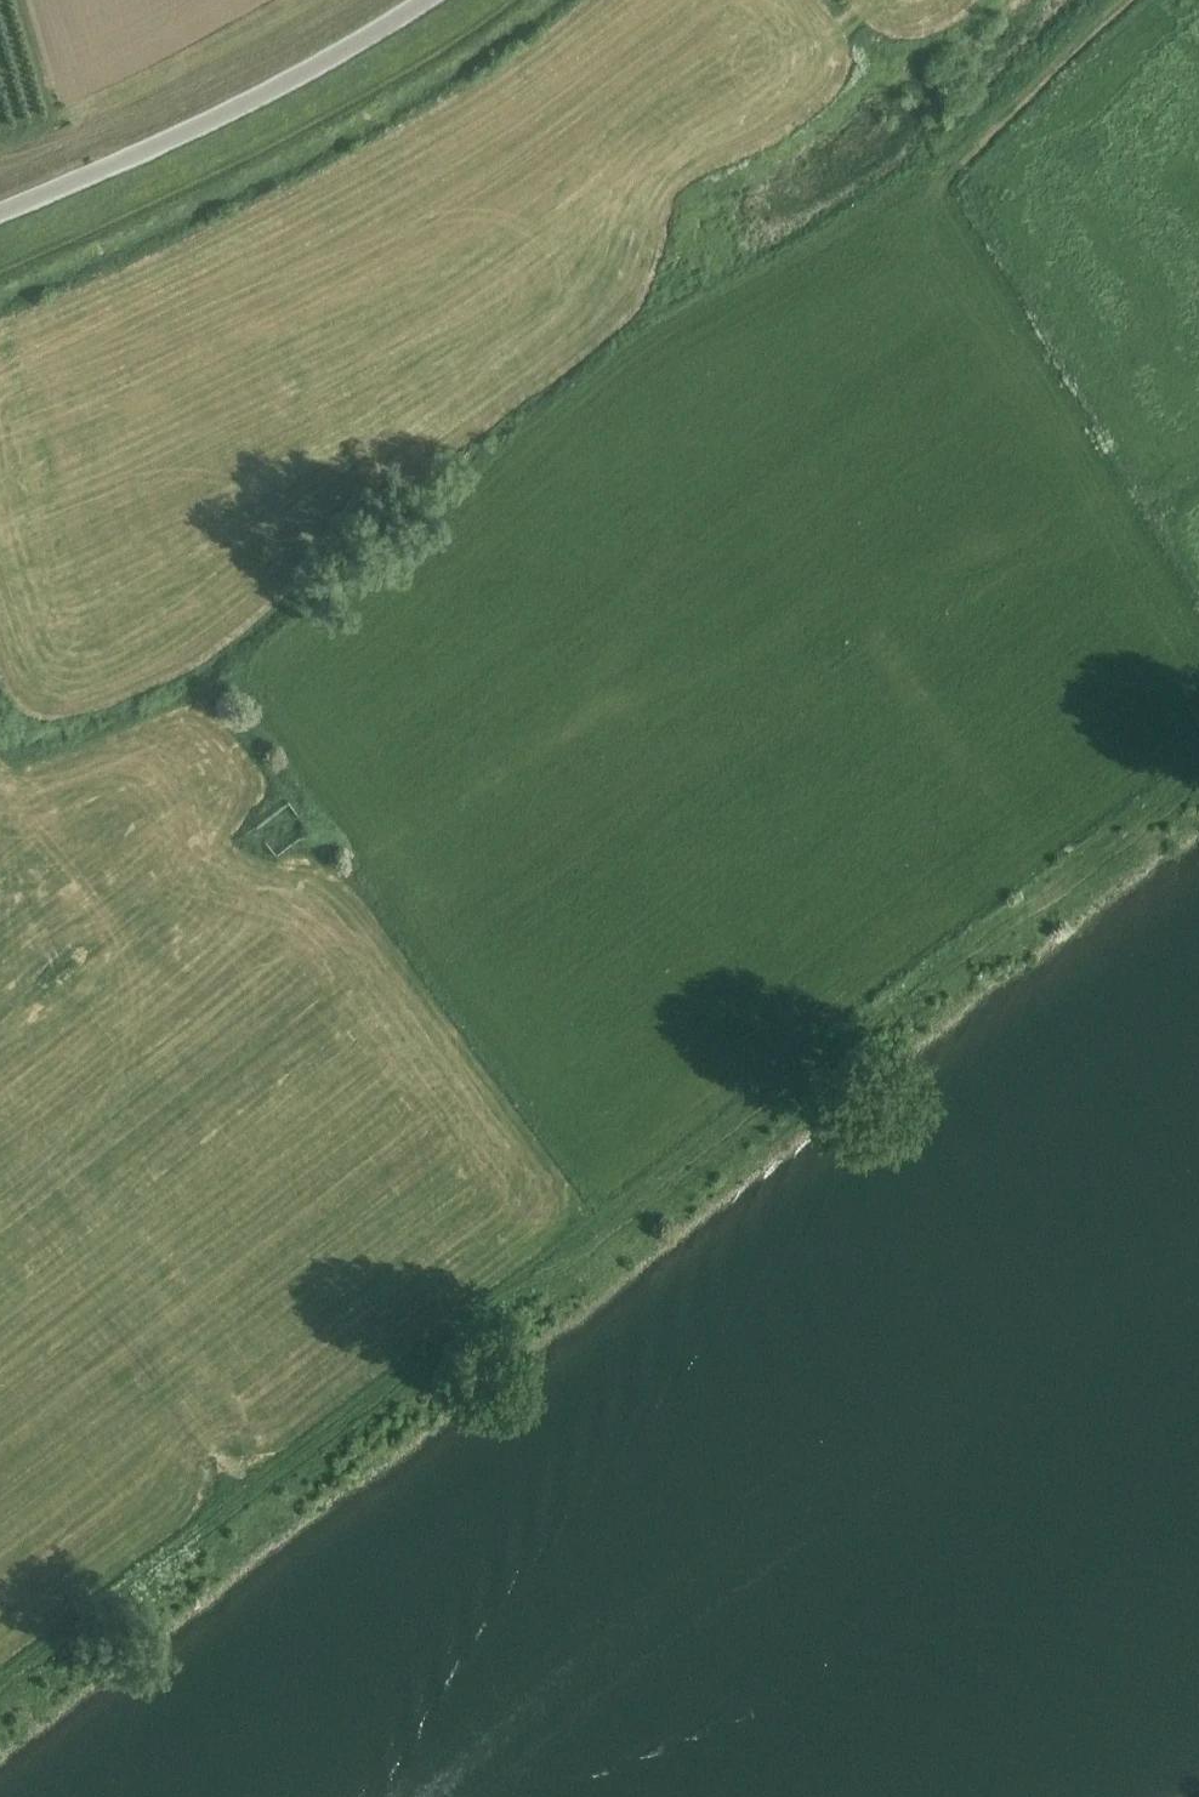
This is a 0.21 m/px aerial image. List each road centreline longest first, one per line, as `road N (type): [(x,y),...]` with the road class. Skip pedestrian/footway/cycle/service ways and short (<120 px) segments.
road 1 (unclassified): [(0,216),(385,31),(430,0)]
road 2 (track): [(970,154),(1132,0)]

